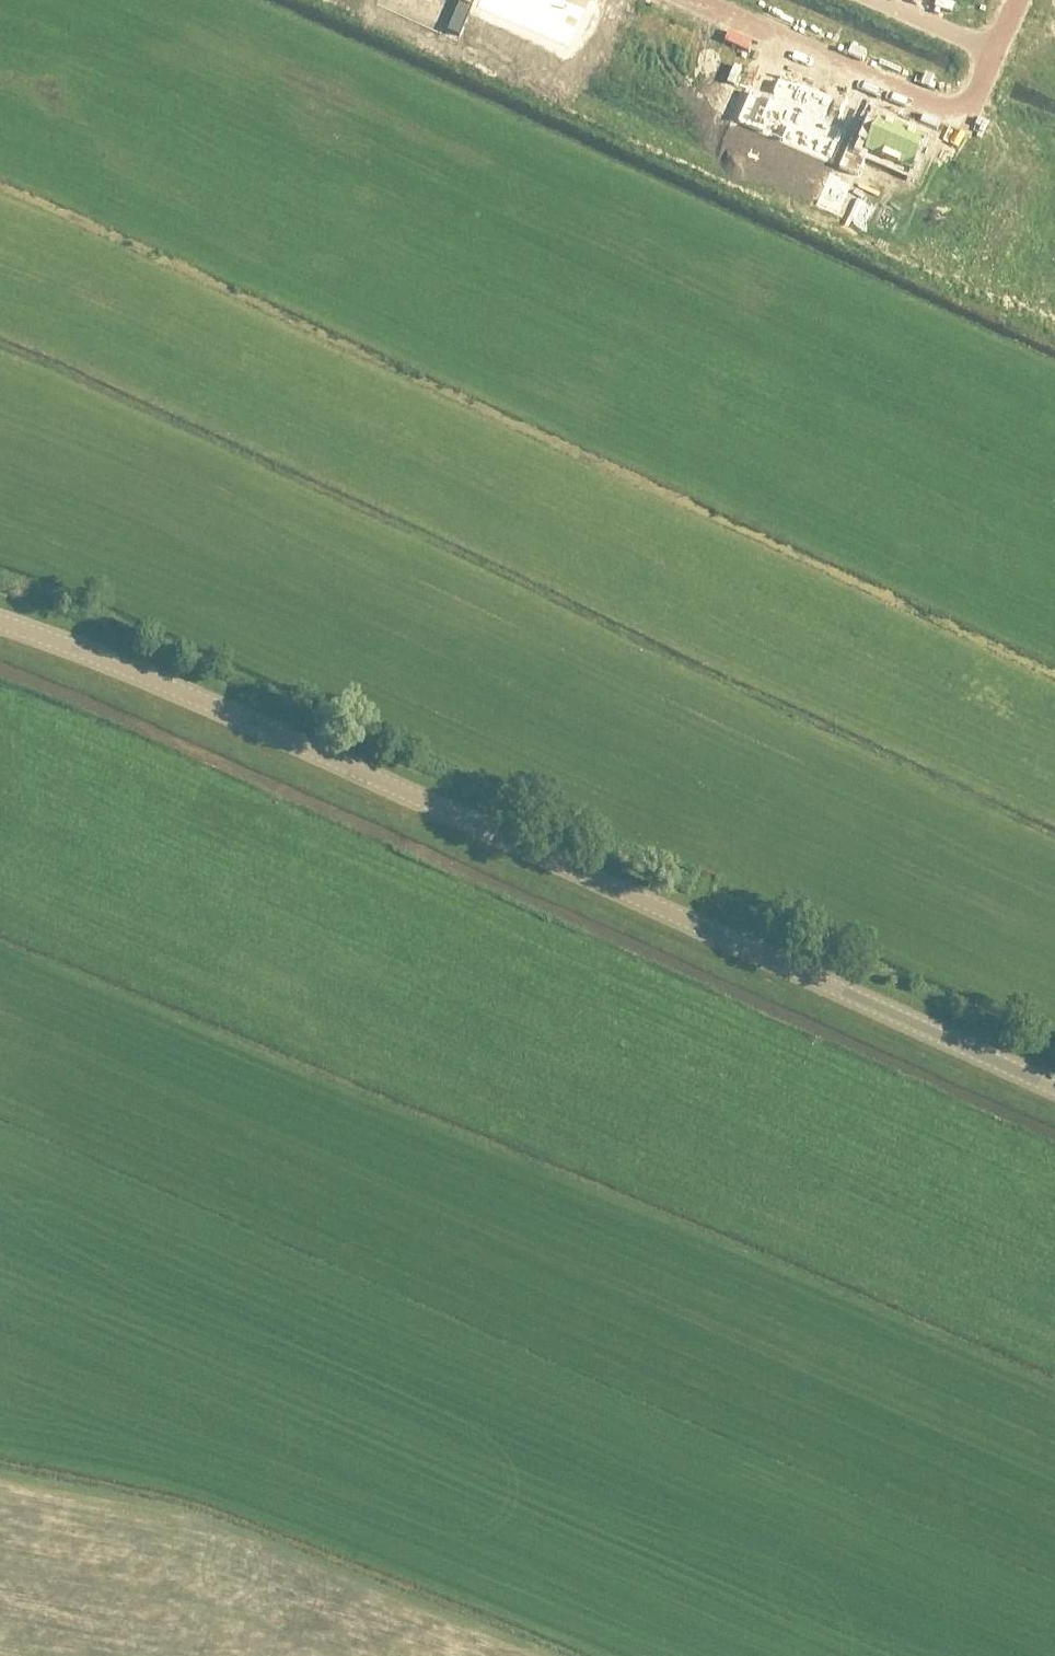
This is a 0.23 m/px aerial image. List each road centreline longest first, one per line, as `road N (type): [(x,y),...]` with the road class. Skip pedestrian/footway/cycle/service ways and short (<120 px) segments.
road 1 (unclassified): [(1054,1092),(187,697),(0,625)]
road 2 (residential): [(679,0),(965,123),(993,55)]
road 3 (residential): [(993,55),(868,0)]

